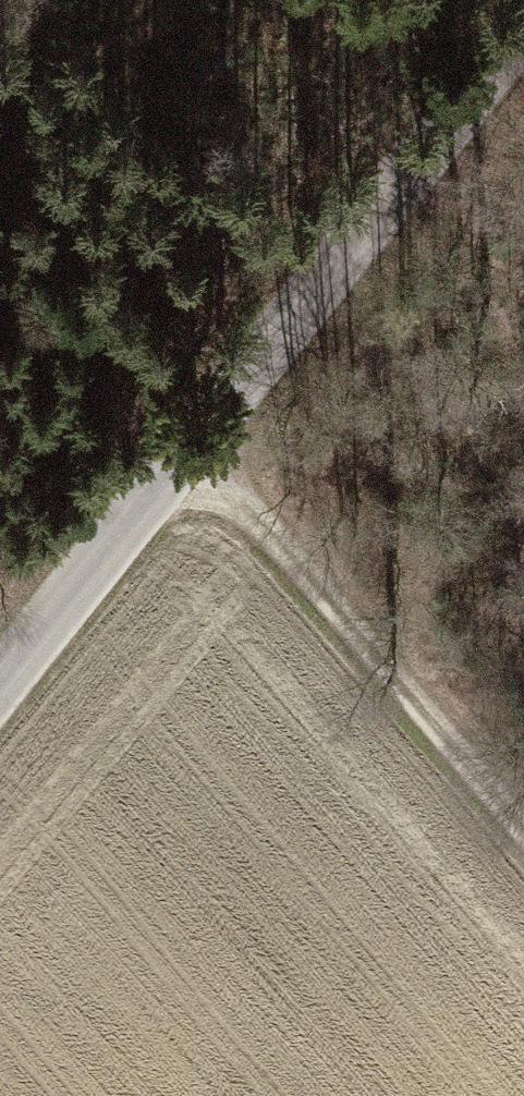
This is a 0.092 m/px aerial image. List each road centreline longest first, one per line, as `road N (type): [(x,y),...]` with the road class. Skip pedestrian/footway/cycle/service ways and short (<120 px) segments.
road 1 (tertiary): [(0,680),(523,26)]
road 2 (track): [(523,831),(191,446)]

